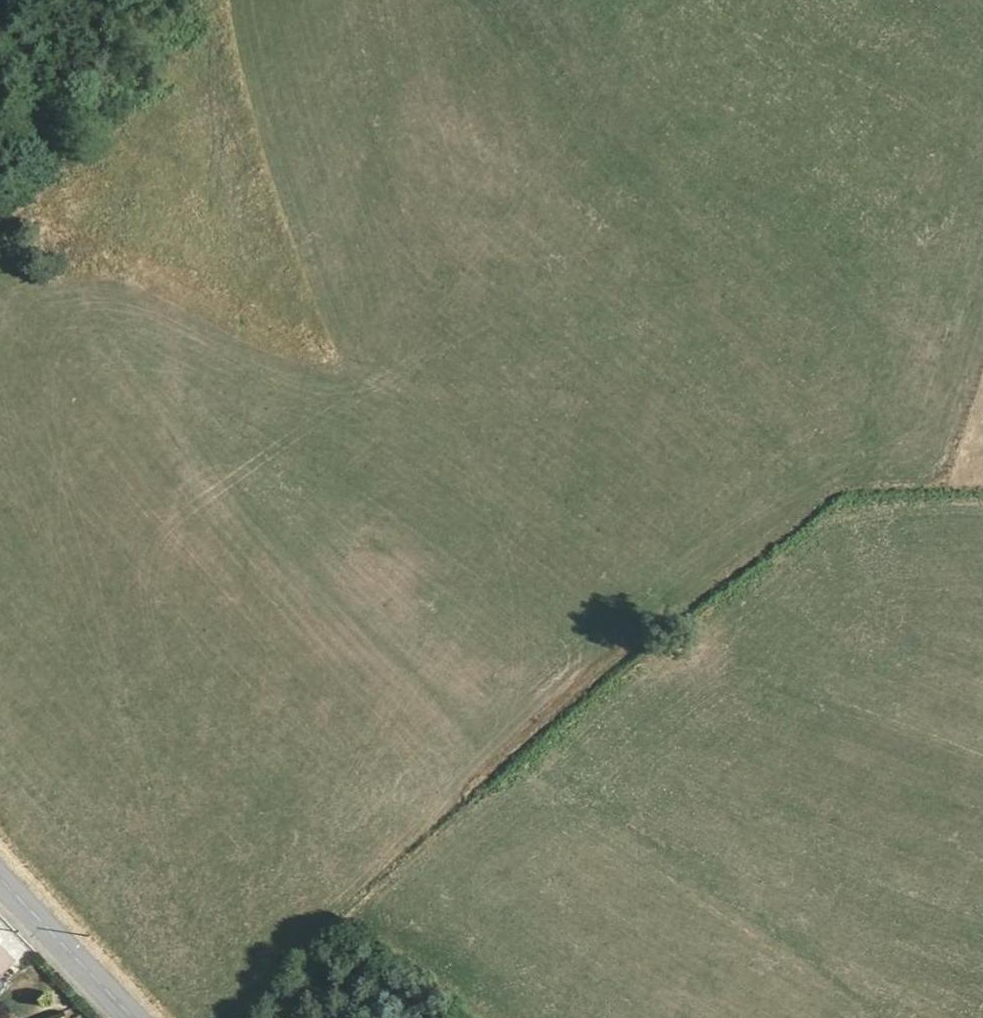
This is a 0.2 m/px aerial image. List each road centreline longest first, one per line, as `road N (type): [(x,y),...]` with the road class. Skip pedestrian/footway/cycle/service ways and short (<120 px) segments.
road 1 (unclassified): [(145,1017),(0,867)]

